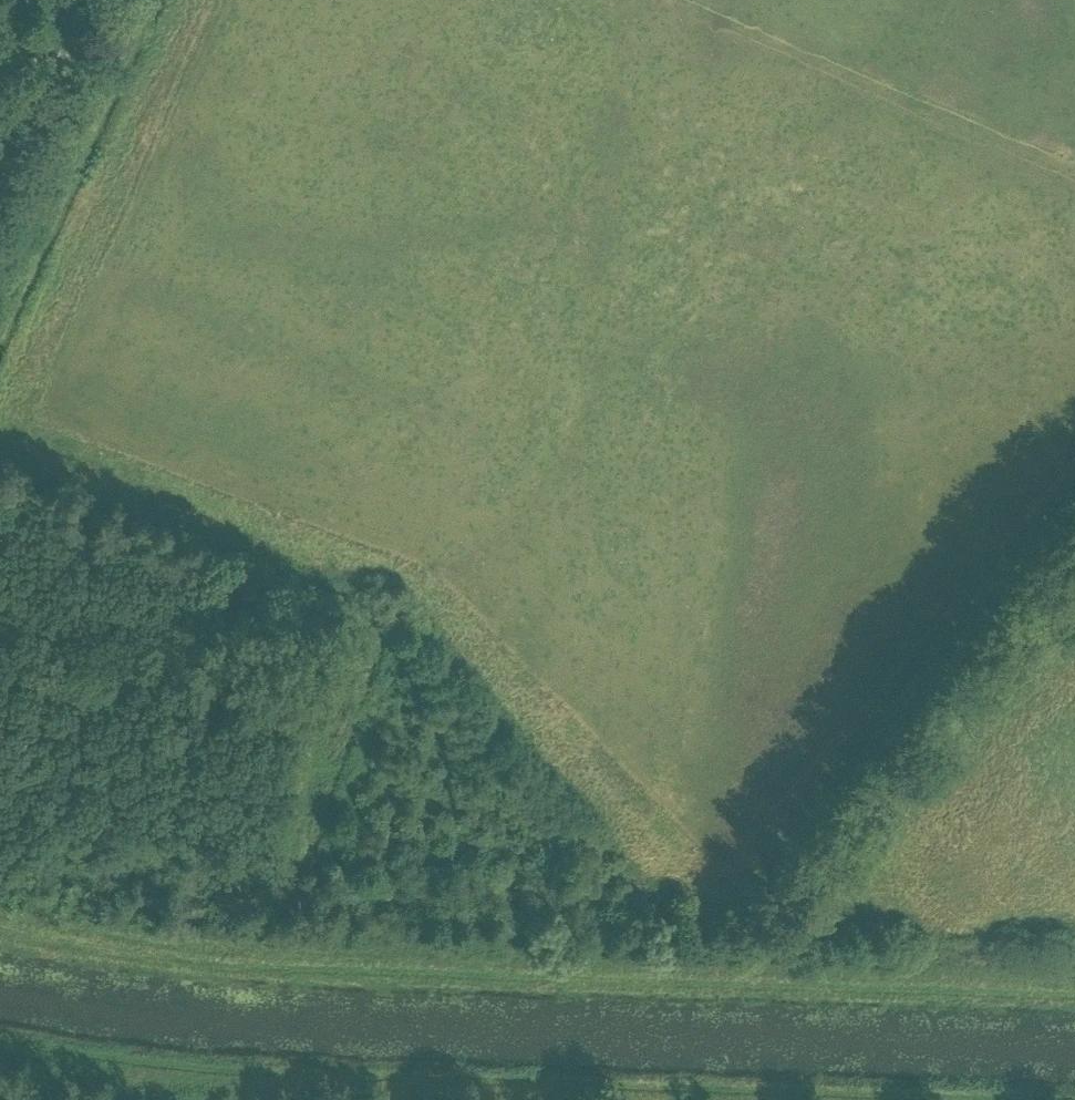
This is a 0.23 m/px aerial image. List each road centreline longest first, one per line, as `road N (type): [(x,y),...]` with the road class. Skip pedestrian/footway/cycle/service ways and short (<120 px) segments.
road 1 (tertiary): [(0,169),(77,0)]

